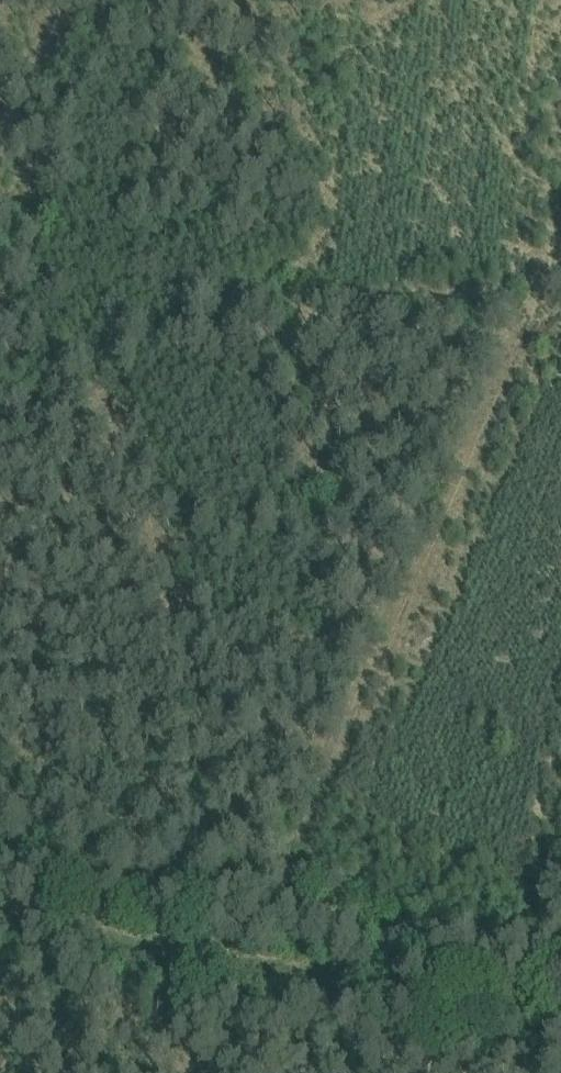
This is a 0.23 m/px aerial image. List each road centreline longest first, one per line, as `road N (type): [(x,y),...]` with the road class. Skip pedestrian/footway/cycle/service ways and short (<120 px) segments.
road 1 (track): [(280,927),(280,906),(517,337)]
road 2 (track): [(560,958),(0,856)]
road 3 (track): [(517,337),(0,260)]

